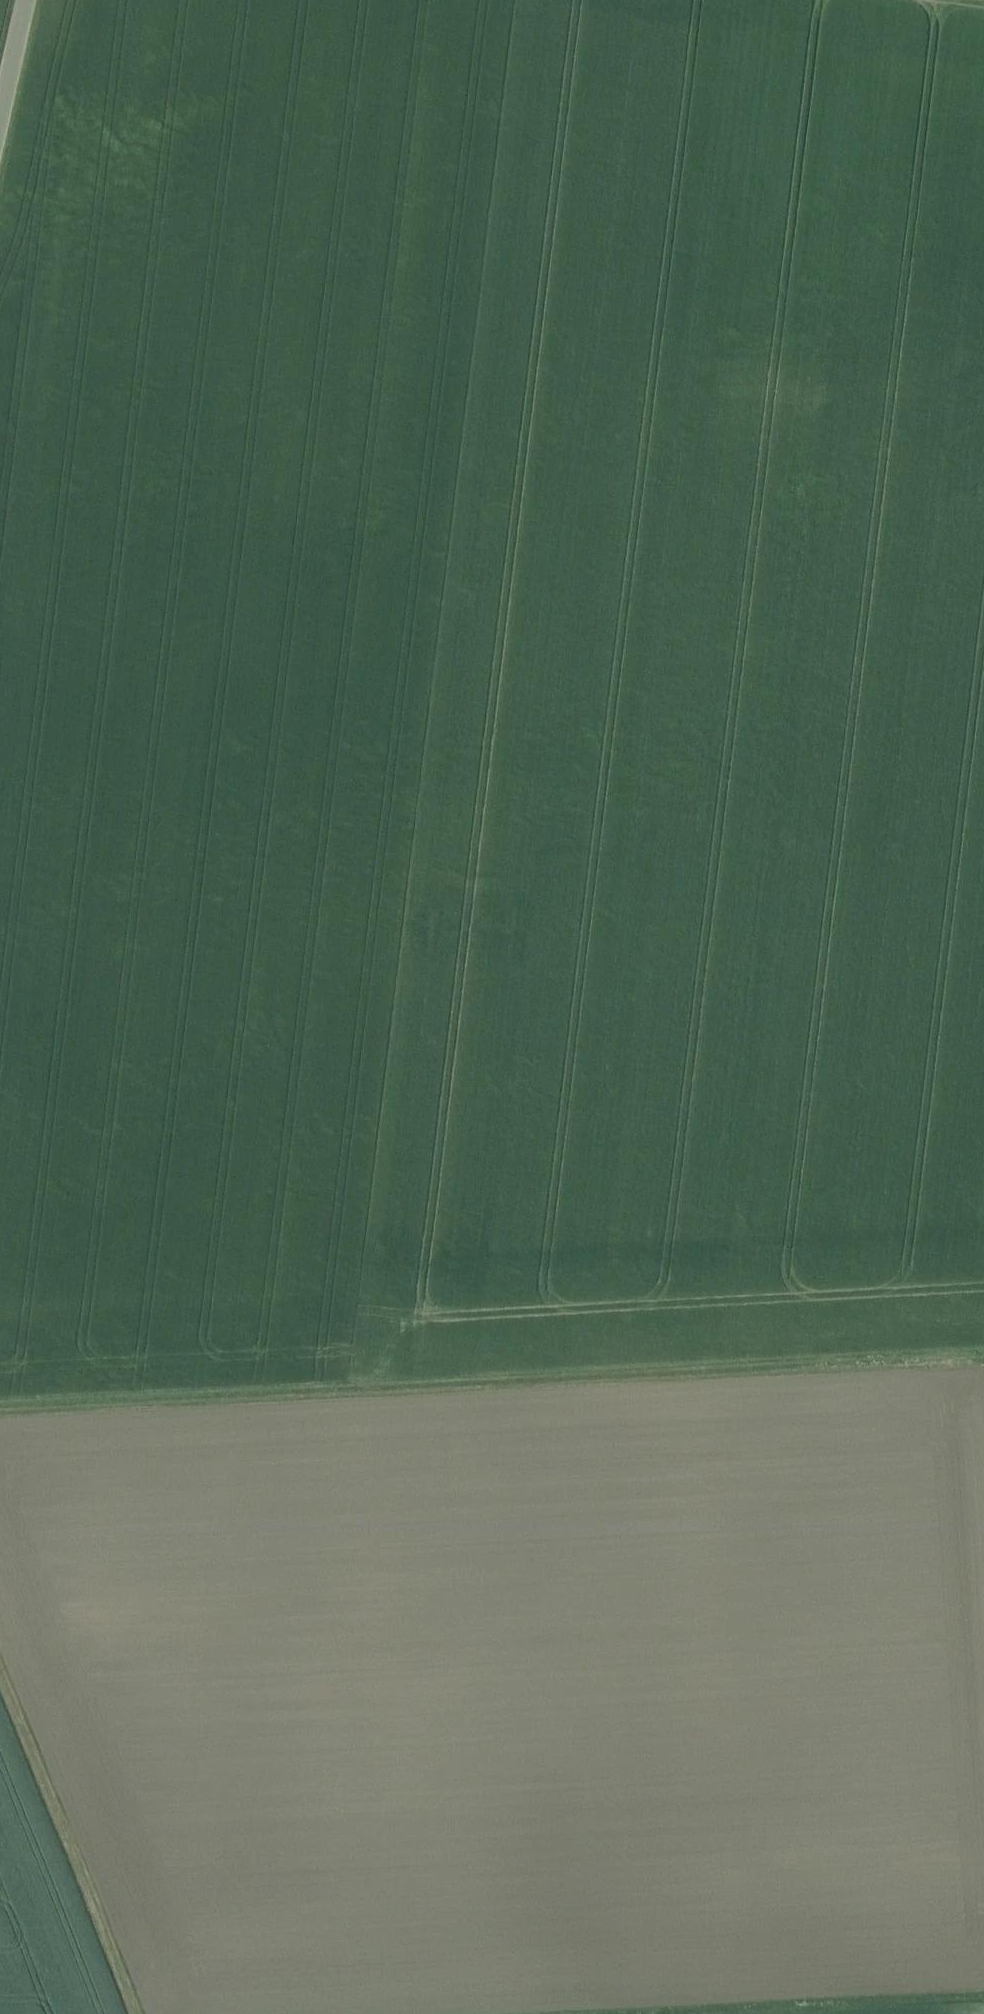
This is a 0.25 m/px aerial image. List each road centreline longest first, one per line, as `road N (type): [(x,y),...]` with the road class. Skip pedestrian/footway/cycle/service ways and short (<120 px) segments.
road 1 (unclassified): [(0,141),(32,0)]

